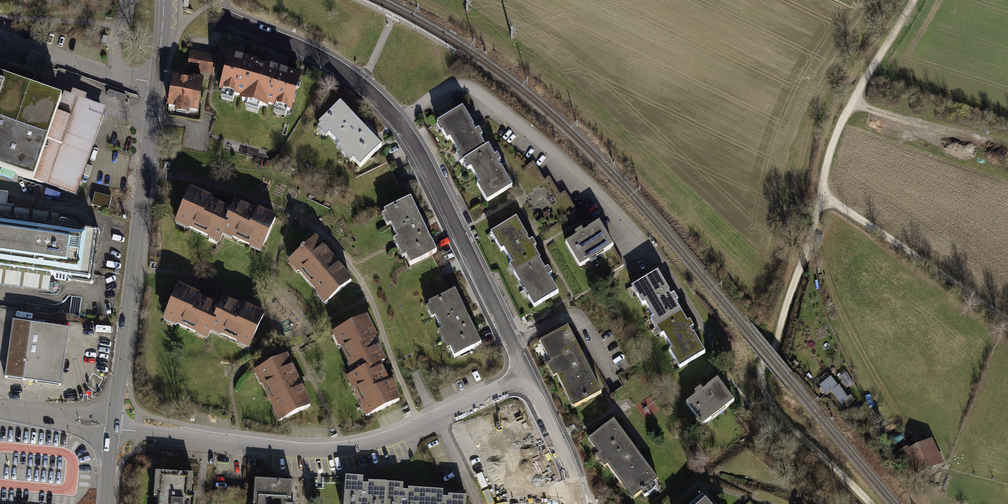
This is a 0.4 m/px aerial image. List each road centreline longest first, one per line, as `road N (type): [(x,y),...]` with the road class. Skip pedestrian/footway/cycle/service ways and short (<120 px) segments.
road 1 (track): [(914,0),(827,155),(775,348),(761,364),(767,399)]
road 2 (residential): [(526,375),(385,438),(344,448),(115,424)]
road 3 (tertiary): [(115,424),(157,83)]
road 4 (residential): [(400,123),(443,89),(475,89),(615,208),(658,261)]
road 5 (residential): [(400,123),(526,375)]
road 6 (track): [(815,215),(823,271),(846,327),(912,433)]
road 7 (track): [(1007,320),(819,195)]
road 8 (residential): [(227,19),(335,66),(400,123)]
road 9 (residential): [(157,83),(0,37)]
road 10 (track): [(767,399),(868,503)]
road 11 (residential): [(526,375),(579,503)]
road 12 (track): [(854,101),(976,138)]

